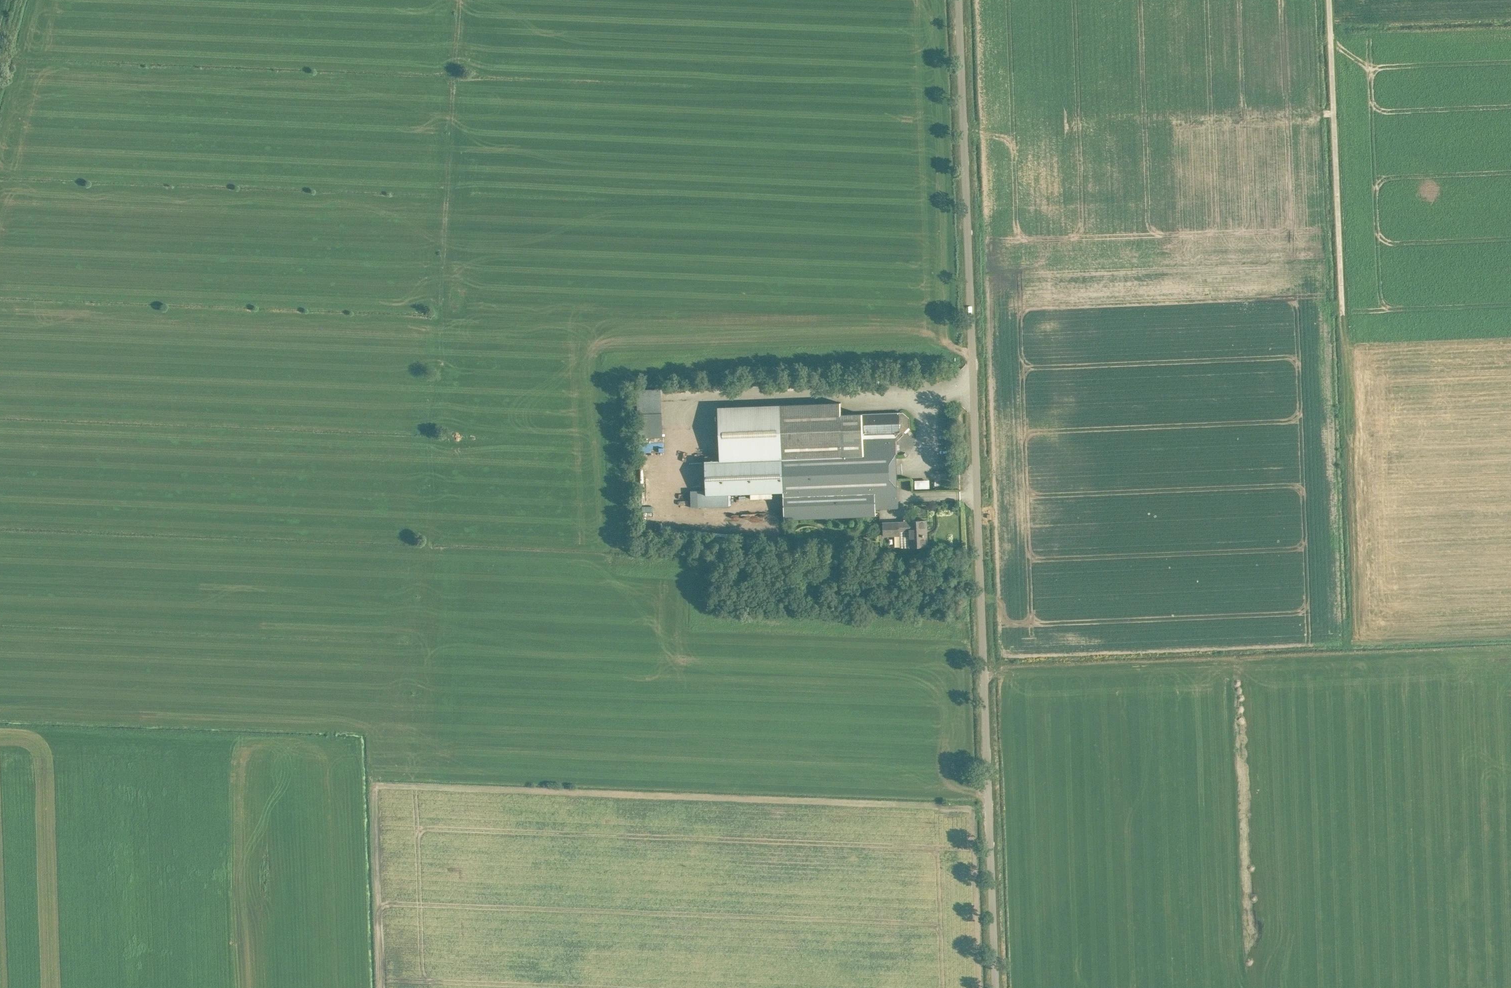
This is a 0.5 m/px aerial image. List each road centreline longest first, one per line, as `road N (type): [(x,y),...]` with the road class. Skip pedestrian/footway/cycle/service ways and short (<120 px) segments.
road 1 (unclassified): [(996,987),(959,0)]

